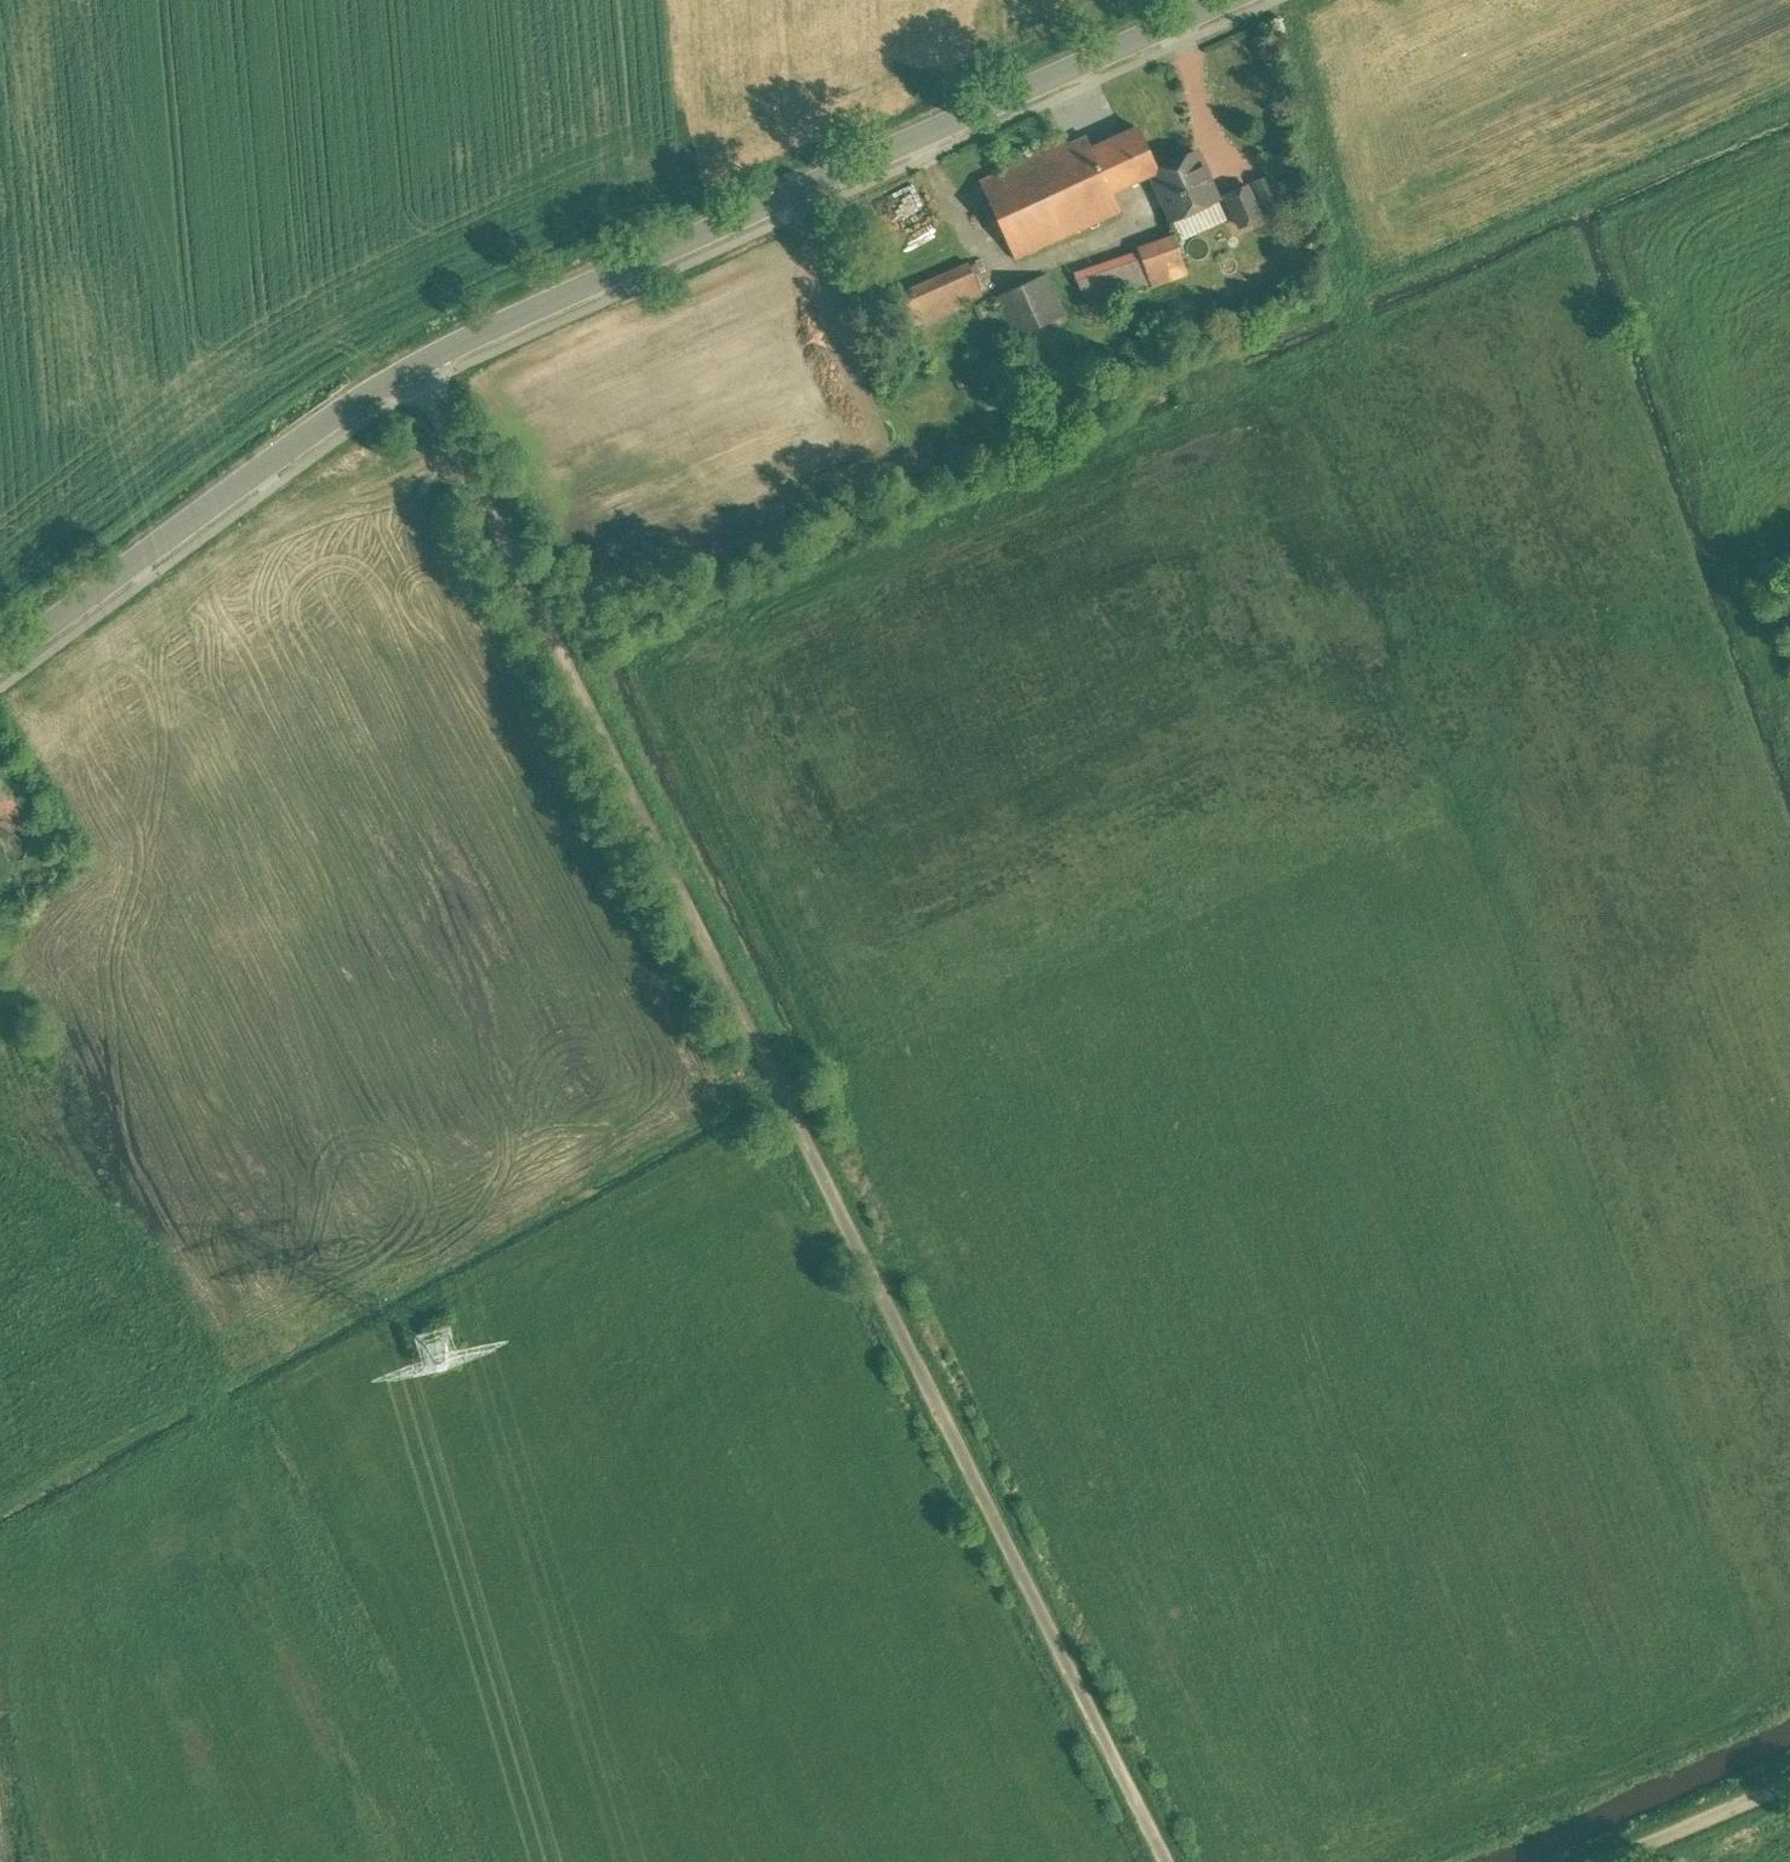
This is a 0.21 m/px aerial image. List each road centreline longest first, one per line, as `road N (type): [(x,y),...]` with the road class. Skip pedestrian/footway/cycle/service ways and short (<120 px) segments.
road 1 (tertiary): [(0,661),(338,413),(444,351),(1222,0)]
road 2 (track): [(1615,1861),(1789,1783)]

